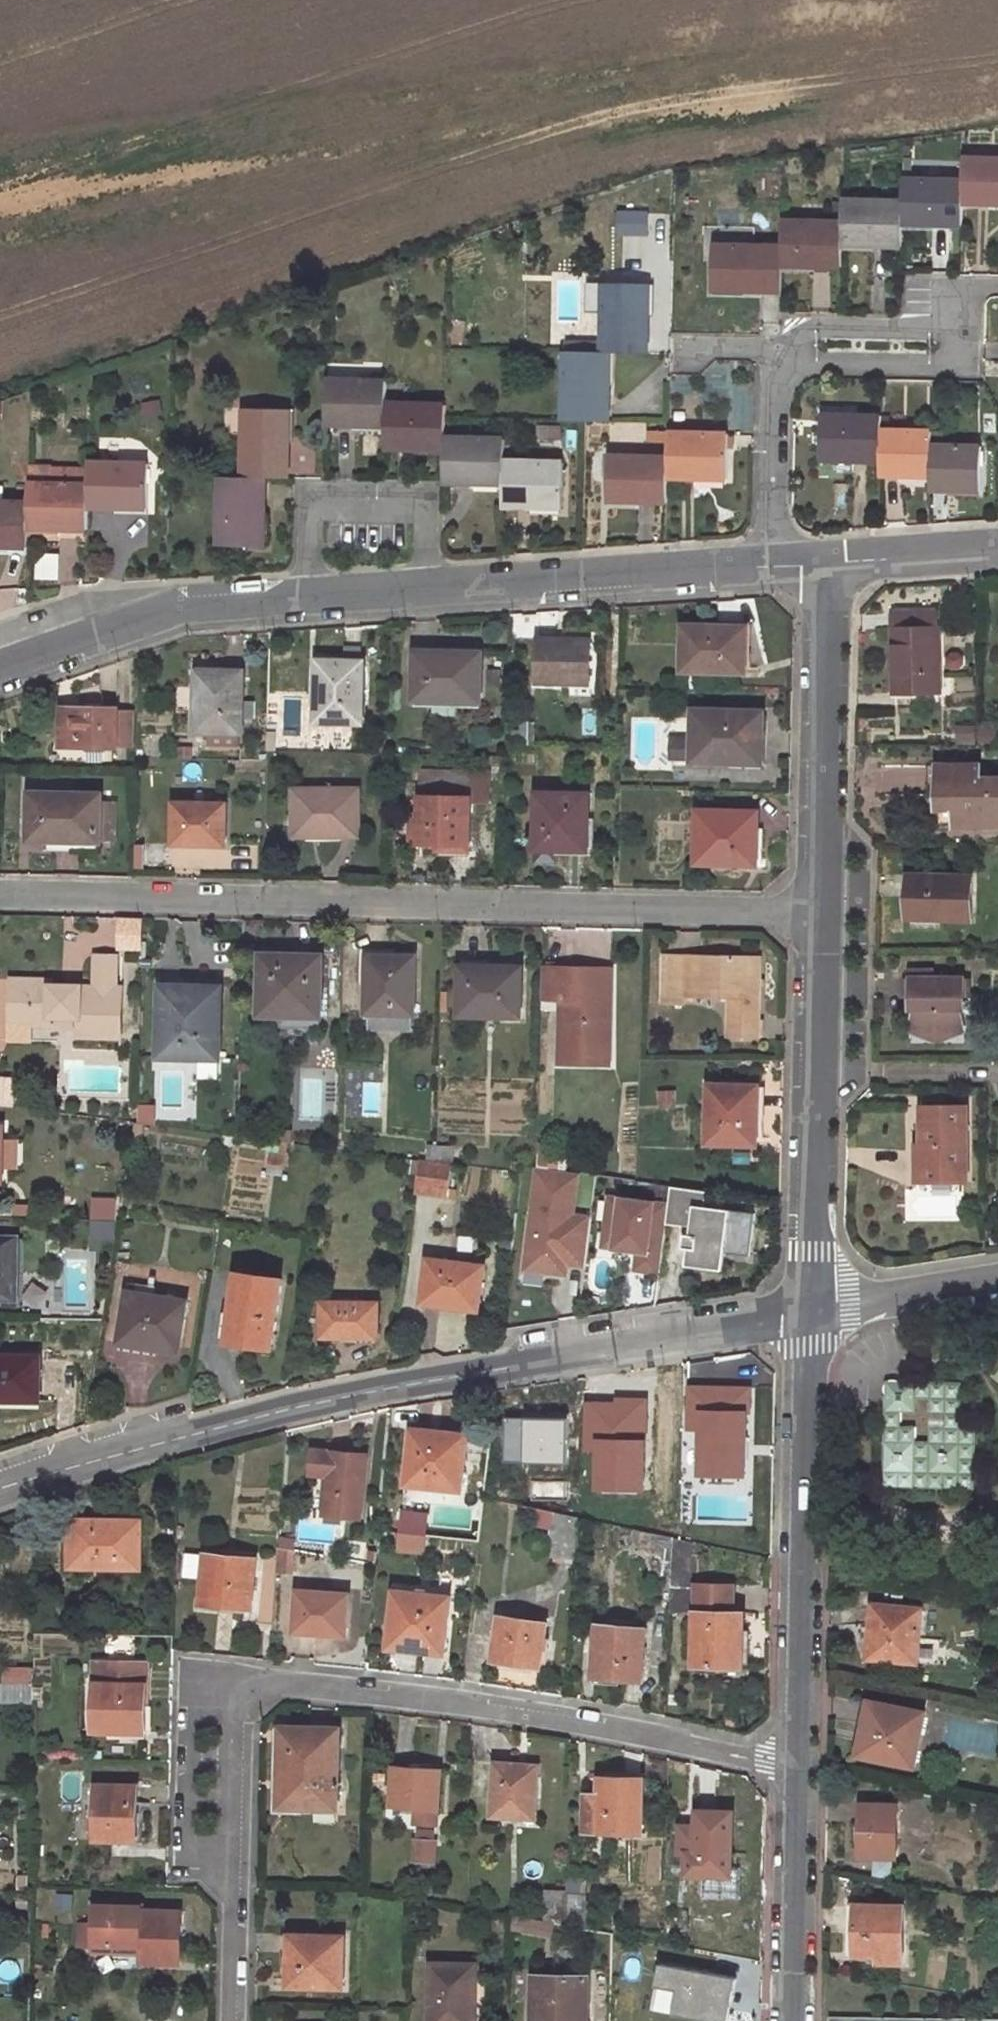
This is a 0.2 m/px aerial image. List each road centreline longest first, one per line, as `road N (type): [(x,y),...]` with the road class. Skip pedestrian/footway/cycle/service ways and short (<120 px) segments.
road 1 (residential): [(795,1767),(493,1704),(231,1679),(228,2020)]
road 2 (residential): [(0,1490),(216,1427),(811,1308)]
road 3 (residential): [(821,913),(0,891)]
road 4 (residential): [(795,1767),(811,1308)]
road 5 (residential): [(811,1308),(821,913)]
road 6 (residential): [(778,568),(428,589)]
road 7 (residential): [(821,913),(829,564)]
road 8 (residential): [(305,597),(188,603),(0,668)]
road 9 (residential): [(428,589),(426,505),(307,503),(305,597)]
road 10 (residential): [(791,2020),(795,1767)]
road 11 (residential): [(792,360),(777,396),(778,568)]
road 12 (residential): [(962,329),(961,365),(792,360)]
road 13 (residential): [(792,360),(807,324),(962,329)]
road 14 (residential): [(811,1308),(997,1277)]
road 15 (residential): [(997,550),(829,564)]
road 16 (residential): [(428,589),(305,597)]

